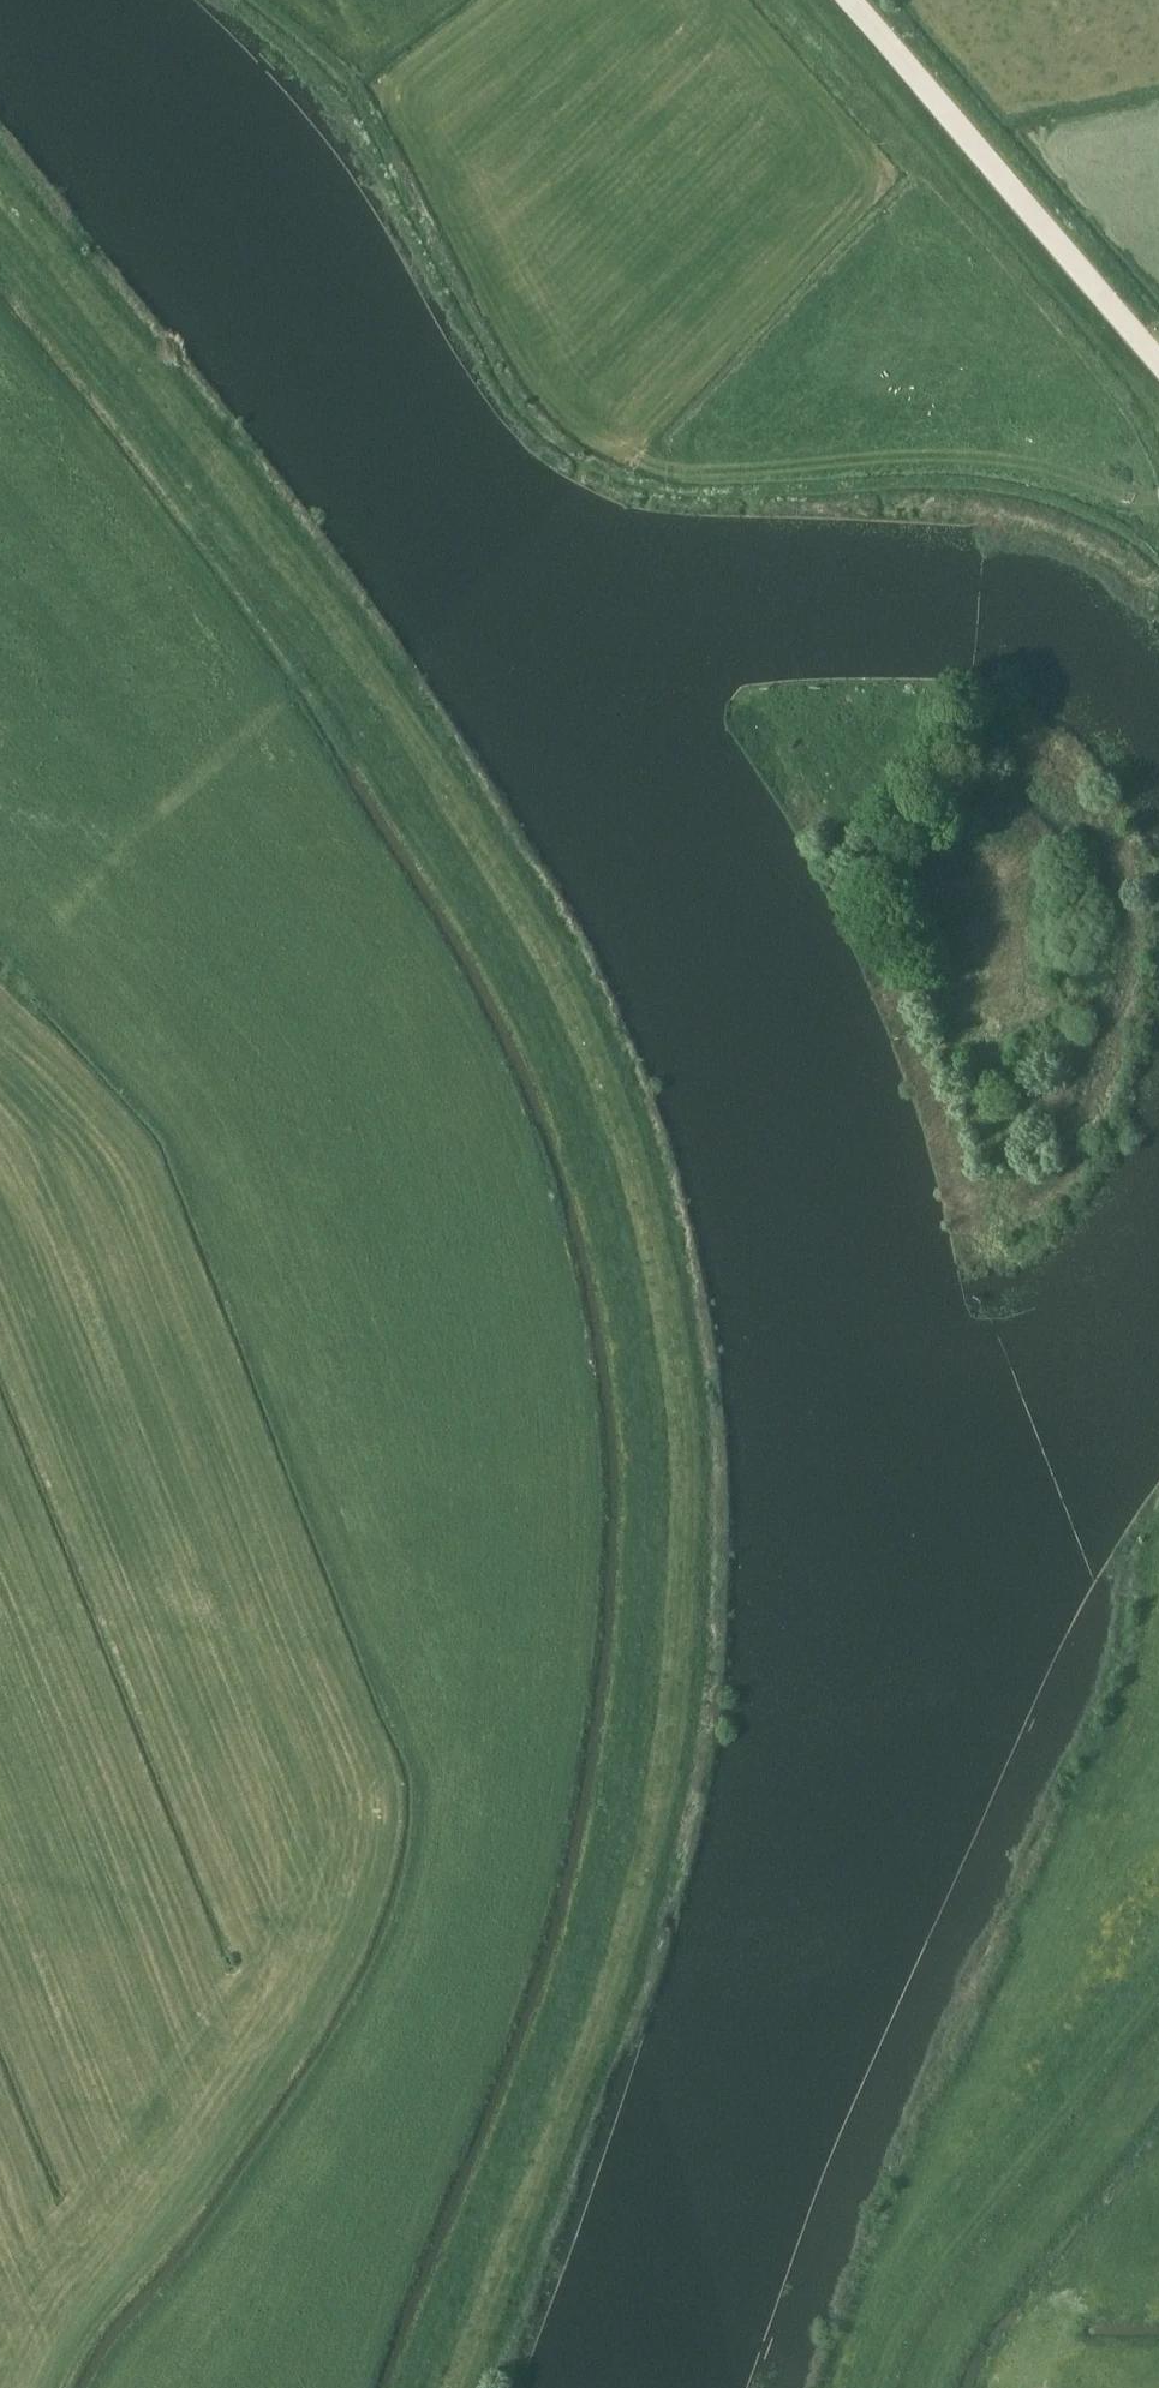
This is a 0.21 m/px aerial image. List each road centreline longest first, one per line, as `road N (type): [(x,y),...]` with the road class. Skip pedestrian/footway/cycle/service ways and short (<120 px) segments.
road 1 (unclassified): [(1158,362),(851,0)]
road 2 (track): [(896,2387),(943,2295),(1158,2034)]

